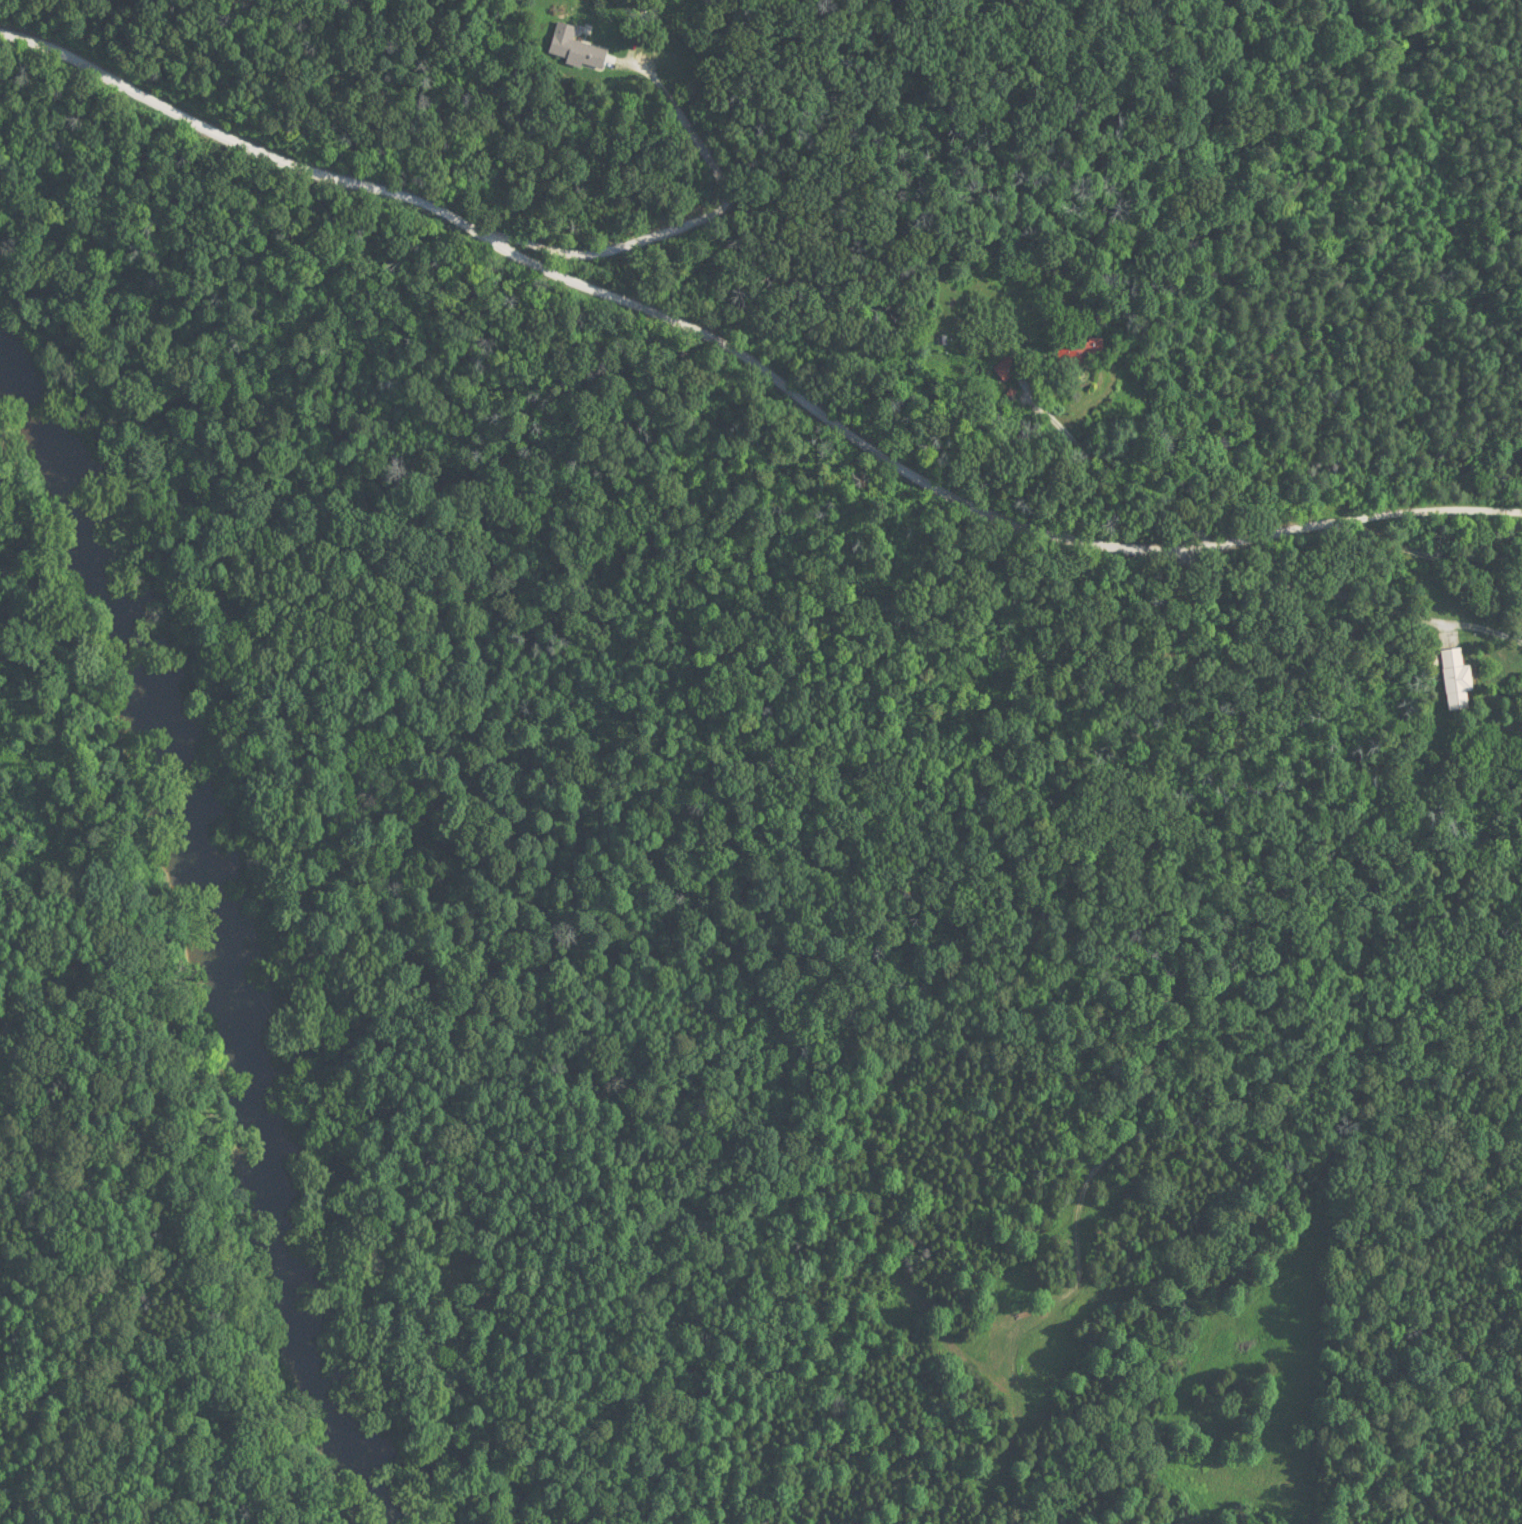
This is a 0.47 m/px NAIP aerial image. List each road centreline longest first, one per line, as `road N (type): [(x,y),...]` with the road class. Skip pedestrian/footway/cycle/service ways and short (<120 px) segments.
road 1 (residential): [(1521,526),(1248,540),(1064,534),(901,436),(891,403),(533,267),(400,198),(275,158),(0,34)]

